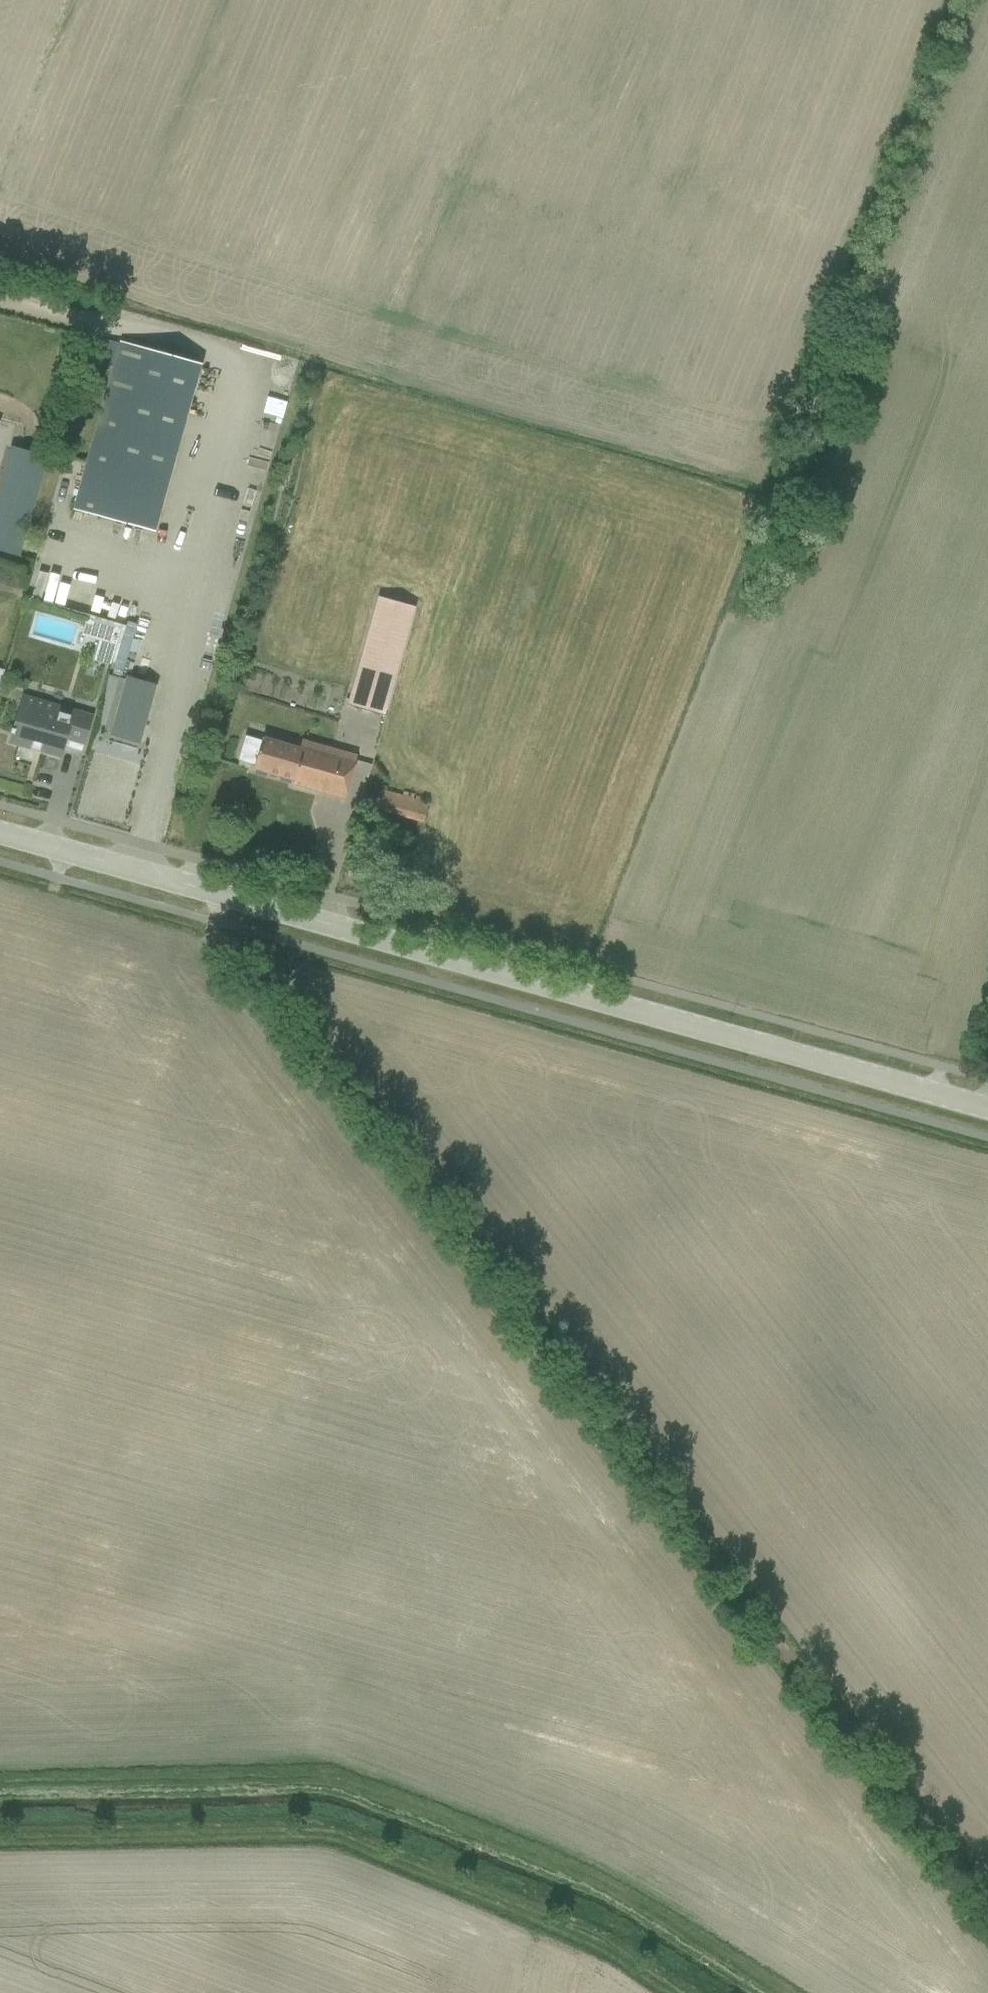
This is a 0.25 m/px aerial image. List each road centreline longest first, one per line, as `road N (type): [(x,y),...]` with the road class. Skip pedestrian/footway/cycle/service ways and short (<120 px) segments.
road 1 (secondary): [(987,1108),(0,832)]

